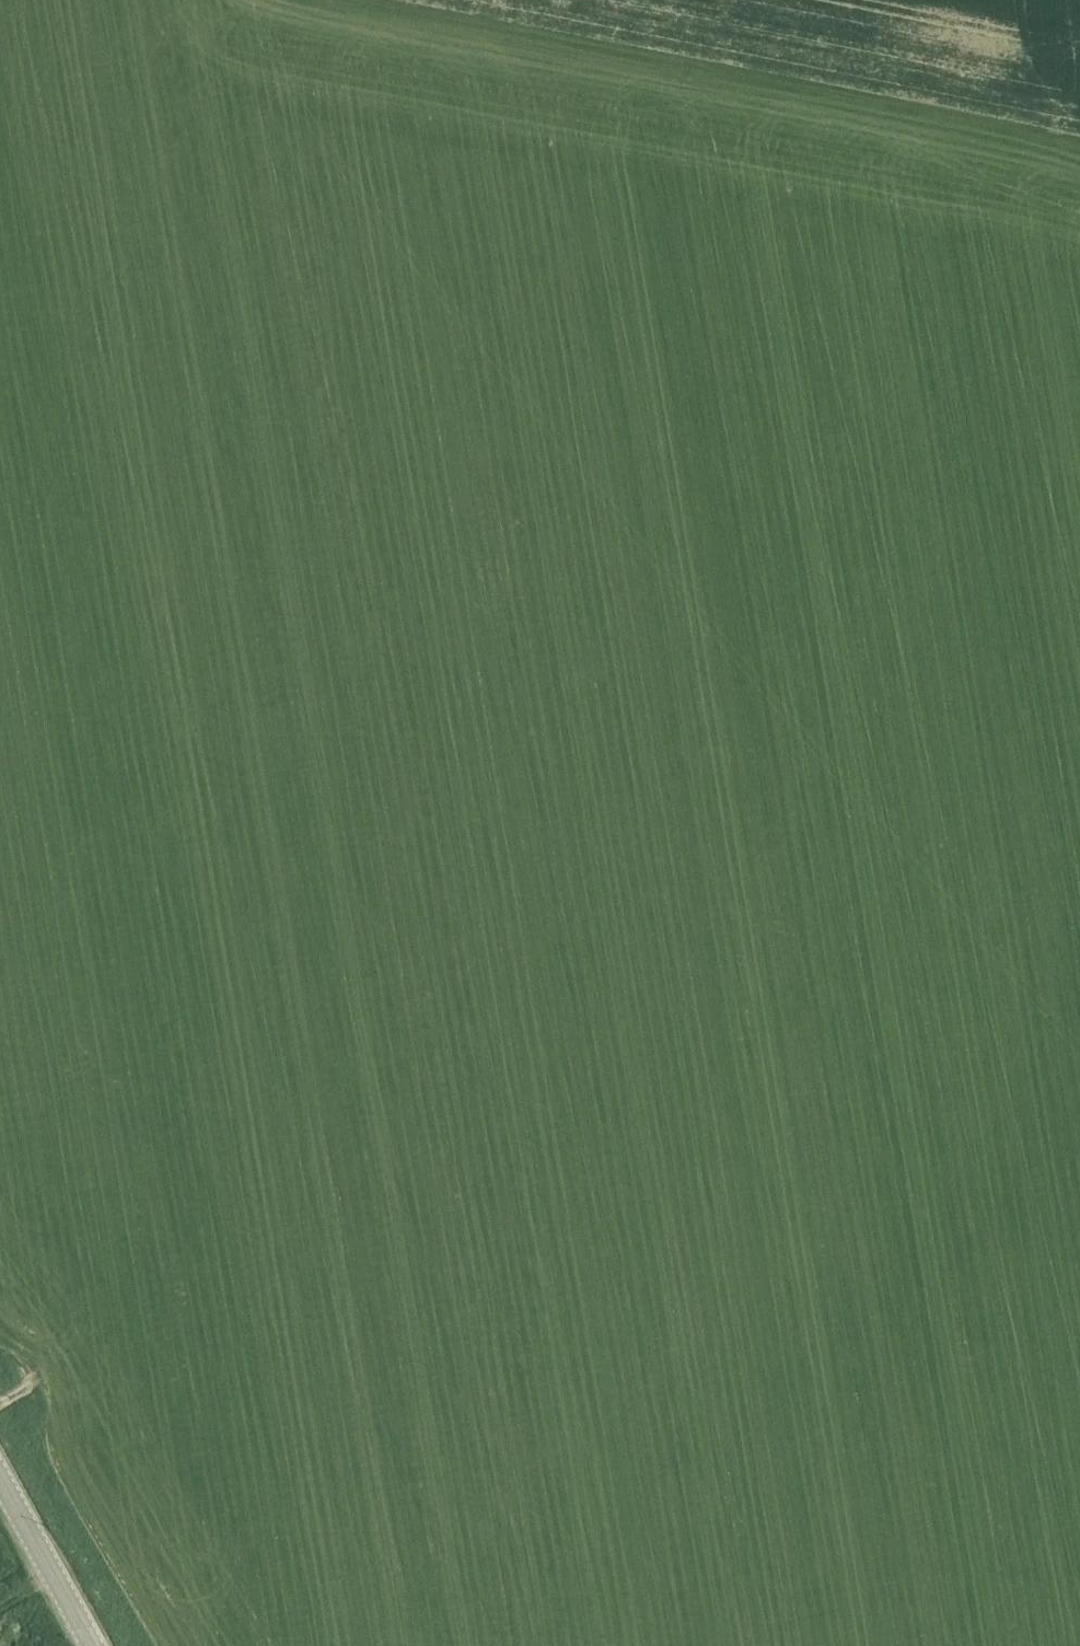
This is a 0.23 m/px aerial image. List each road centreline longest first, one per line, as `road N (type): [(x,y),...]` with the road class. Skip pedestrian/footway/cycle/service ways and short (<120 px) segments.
road 1 (unclassified): [(0,1482),(91,1645)]

